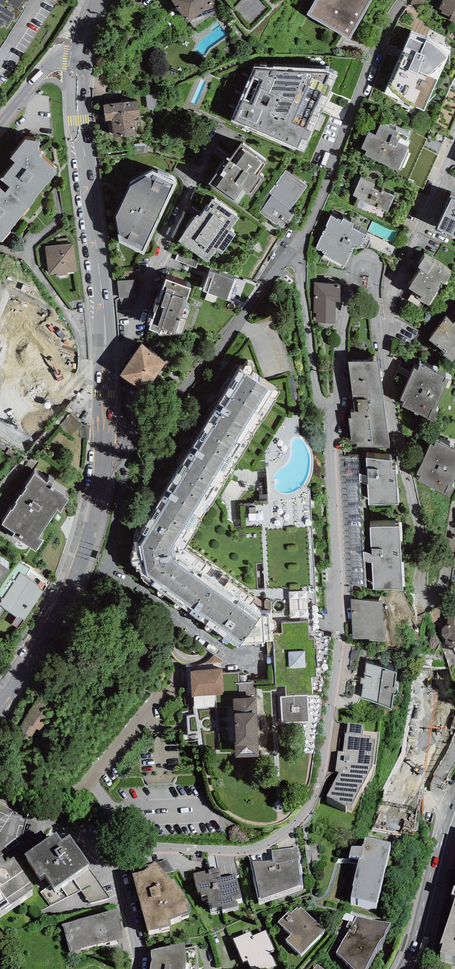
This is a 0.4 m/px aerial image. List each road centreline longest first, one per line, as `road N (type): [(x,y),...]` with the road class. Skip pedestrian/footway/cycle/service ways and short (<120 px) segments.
road 1 (residential): [(102,848),(248,850),(305,811),(321,772),(340,637),(332,427)]
road 2 (residential): [(371,279),(419,574),(454,501)]
road 3 (secondary): [(105,371),(78,97),(82,48)]
road 4 (residential): [(300,240),(146,432),(103,443)]
road 5 (secondary): [(0,697),(70,580),(103,443)]
road 6 (residential): [(105,371),(130,342),(163,244),(219,130)]
road 7 (residential): [(404,0),(300,240)]
road 8 (residential): [(332,427),(357,262),(368,264),(371,279)]
road 9 (residential): [(332,427),(300,280),(300,240)]
road 10 (residential): [(371,279),(454,134)]
road 11 (secondary): [(452,807),(408,968)]
road 12 (residential): [(102,848),(128,885),(141,968)]

